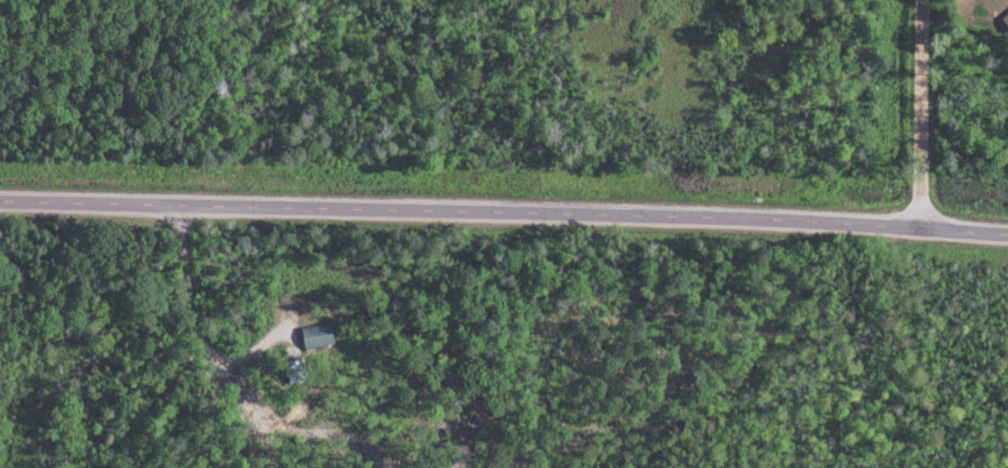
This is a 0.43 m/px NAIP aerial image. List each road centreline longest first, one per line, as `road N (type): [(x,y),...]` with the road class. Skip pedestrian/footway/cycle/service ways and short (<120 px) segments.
road 1 (tertiary): [(1007,233),(0,203)]
road 2 (track): [(340,467),(339,437),(278,345),(245,208)]
road 3 (residential): [(922,231),(925,0)]

